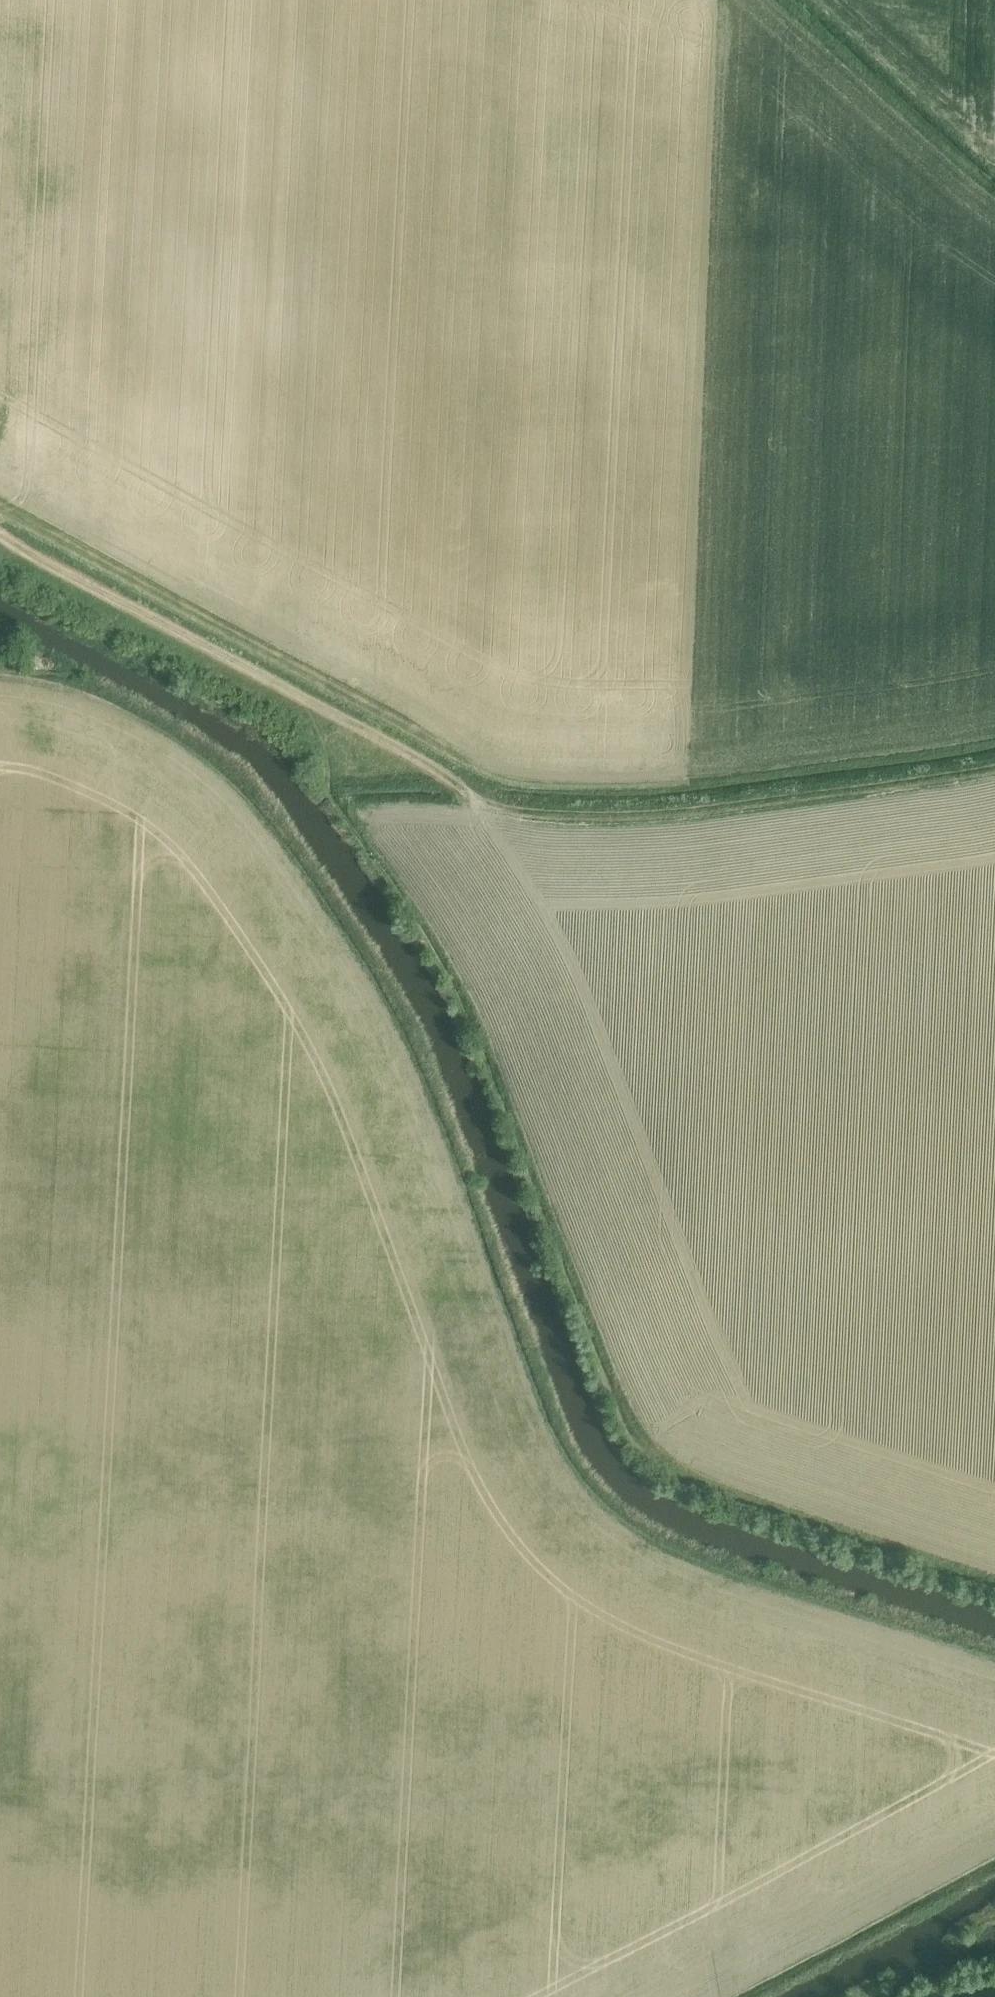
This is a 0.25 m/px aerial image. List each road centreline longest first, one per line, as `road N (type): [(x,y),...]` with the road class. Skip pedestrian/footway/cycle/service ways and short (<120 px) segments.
road 1 (track): [(0,530),(437,771),(476,801),(521,814),(653,816),(994,766)]

